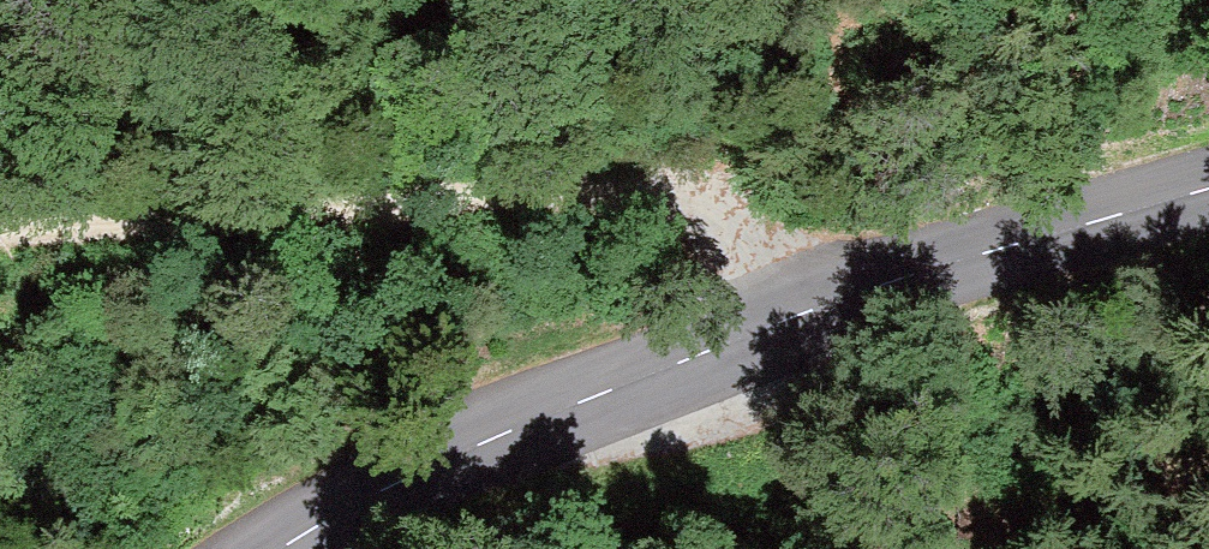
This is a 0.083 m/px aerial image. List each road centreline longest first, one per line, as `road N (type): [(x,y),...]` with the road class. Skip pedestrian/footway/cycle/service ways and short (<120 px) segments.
road 1 (tertiary): [(261,548),(540,407),(845,292),(1208,193)]
road 2 (track): [(845,292),(736,213),(642,184),(0,225)]

